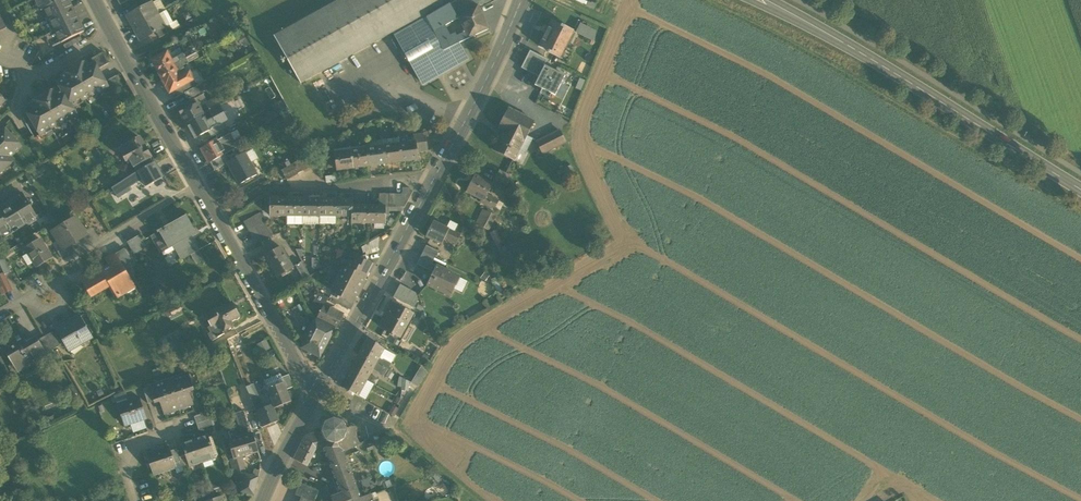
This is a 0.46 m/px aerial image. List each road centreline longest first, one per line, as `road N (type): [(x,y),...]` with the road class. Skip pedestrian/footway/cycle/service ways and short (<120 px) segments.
road 1 (secondary): [(1080,190),(760,0)]
road 2 (tertiary): [(315,395),(432,178)]
road 3 (tertiary): [(315,395),(196,185)]
road 4 (tertiary): [(432,178),(520,0)]
road 5 (tertiary): [(196,185),(112,32)]
road 6 (residential): [(432,178),(287,189)]
road 7 (residential): [(0,61),(39,73),(112,32)]

